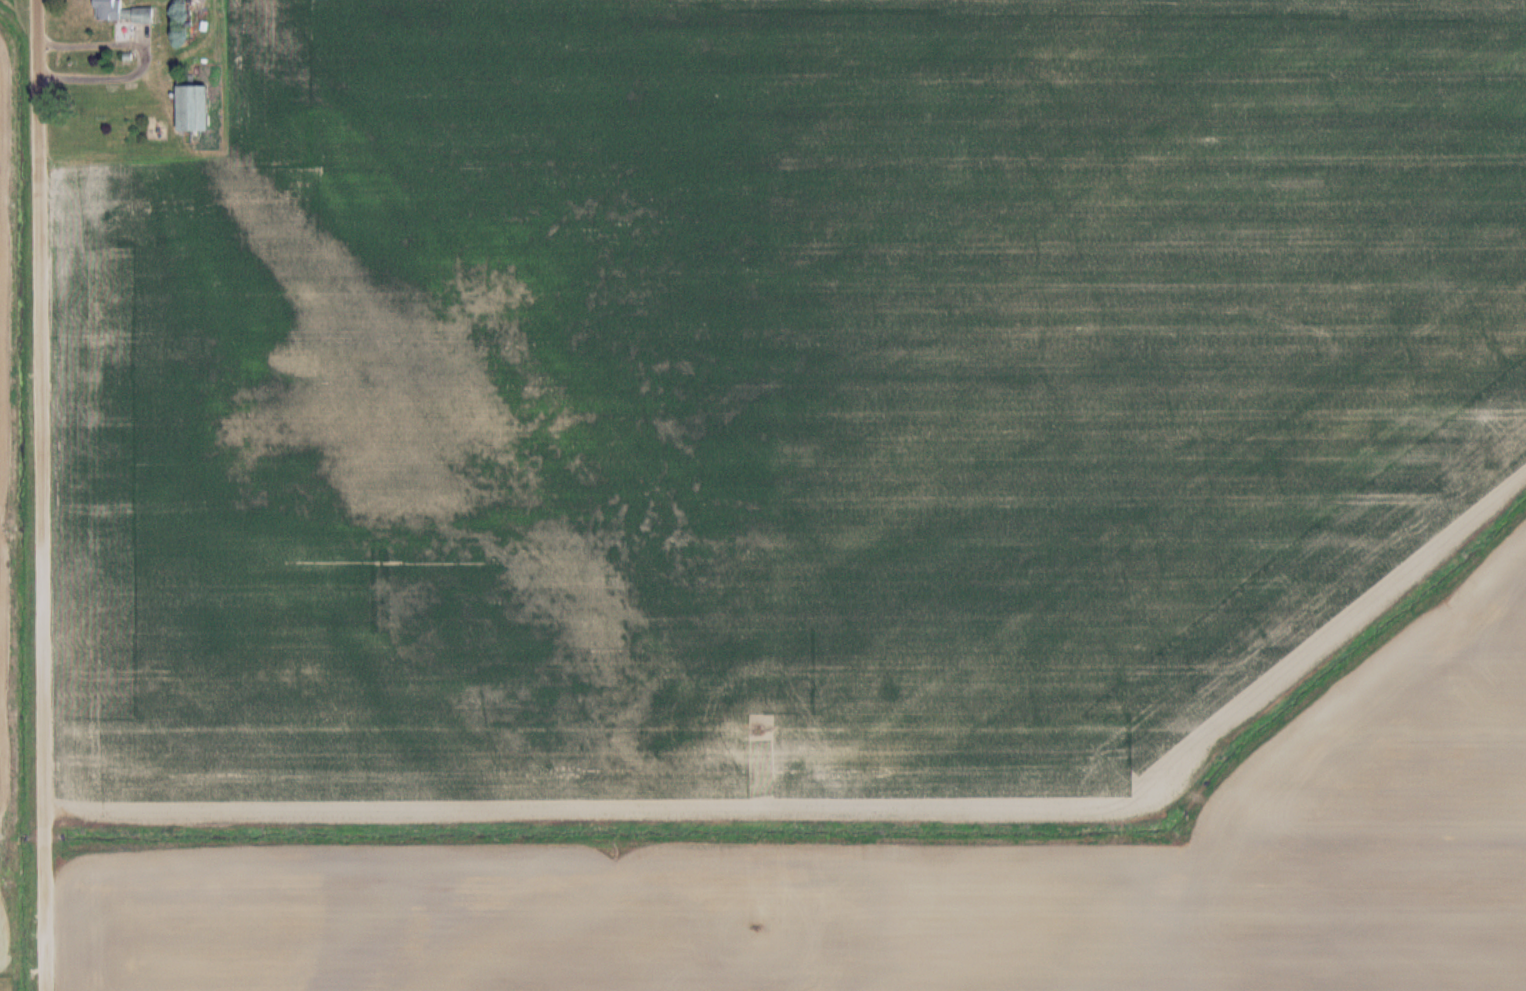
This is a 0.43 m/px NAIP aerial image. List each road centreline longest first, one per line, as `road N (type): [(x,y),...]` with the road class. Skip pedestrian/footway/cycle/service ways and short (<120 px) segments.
road 1 (residential): [(46,990),(39,0)]

